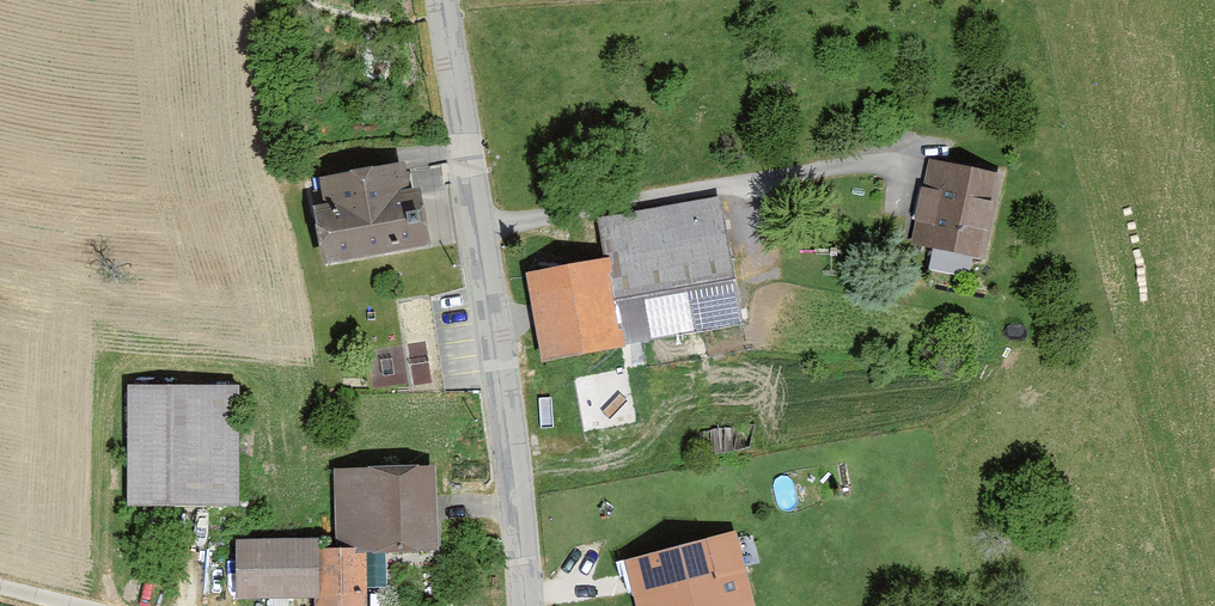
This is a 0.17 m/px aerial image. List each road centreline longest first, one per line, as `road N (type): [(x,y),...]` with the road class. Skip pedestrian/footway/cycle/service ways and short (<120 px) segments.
road 1 (residential): [(439,0),(526,605)]

